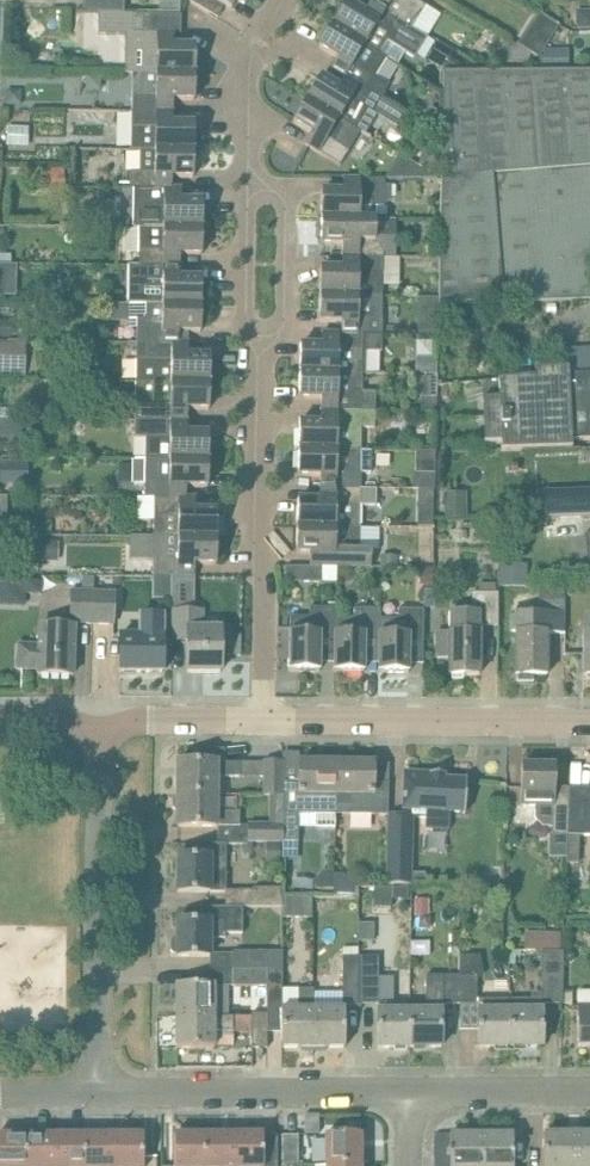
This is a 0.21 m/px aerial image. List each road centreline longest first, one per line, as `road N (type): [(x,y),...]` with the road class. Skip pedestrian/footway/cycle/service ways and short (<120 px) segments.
road 1 (residential): [(255,718),(259,80),(272,21),(288,0)]
road 2 (residential): [(92,1090),(96,715)]
road 3 (unclassified): [(589,717),(255,718)]
road 4 (residential): [(92,1090),(413,1088)]
road 5 (residential): [(413,1088),(589,1086)]
road 6 (residential): [(96,715),(255,718)]

